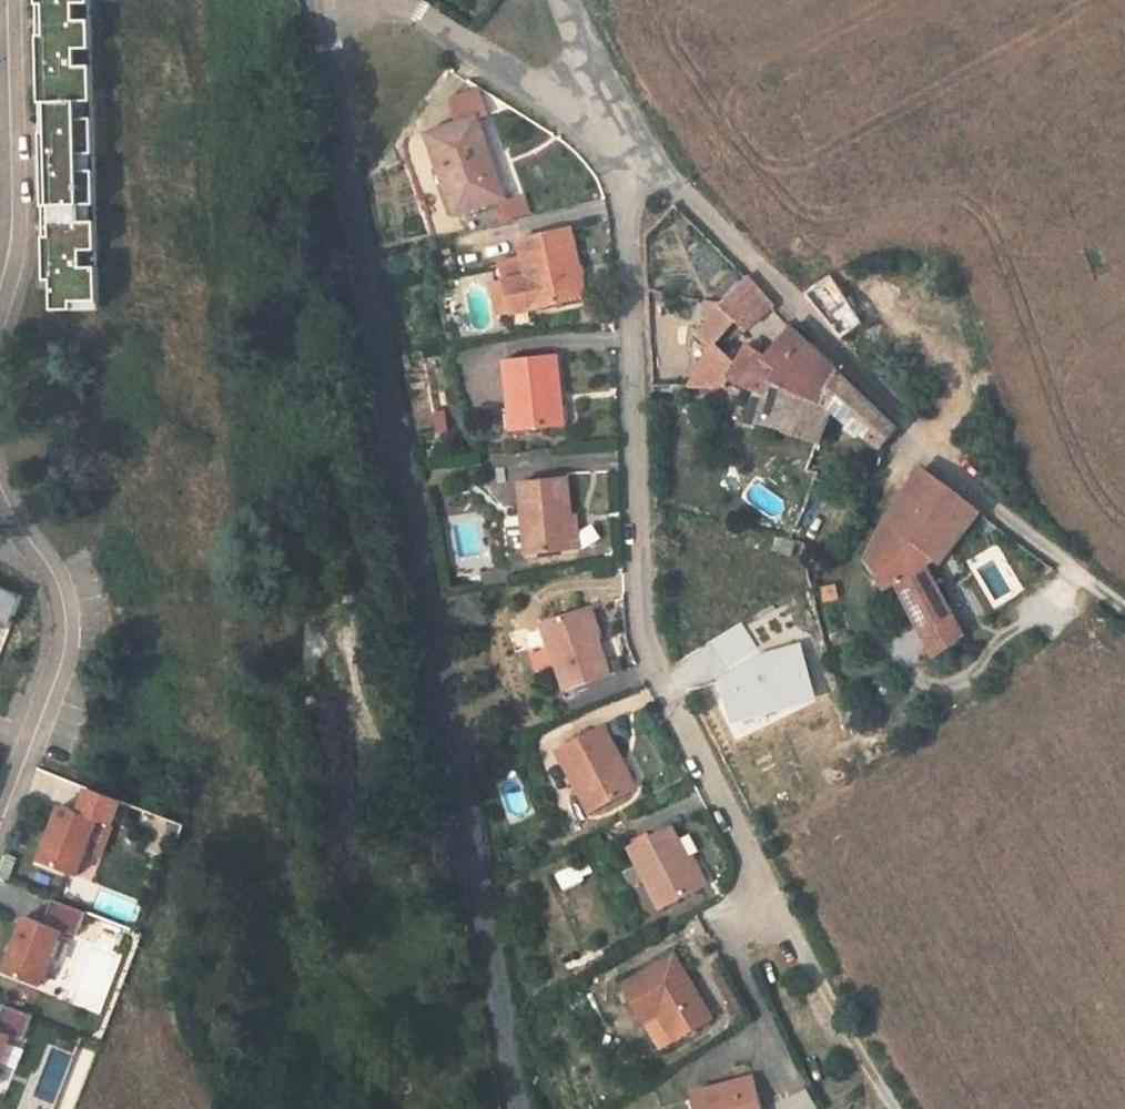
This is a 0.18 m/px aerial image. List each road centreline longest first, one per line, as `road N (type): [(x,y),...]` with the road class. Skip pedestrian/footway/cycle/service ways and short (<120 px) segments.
road 1 (tertiary): [(507,1108),(324,0)]
road 2 (residential): [(602,127),(622,201),(636,355),(644,636),(789,928)]
road 3 (residential): [(602,127),(730,243),(912,446),(1084,584)]
road 4 (residential): [(0,482),(62,604),(65,641),(32,742)]
road 5 (residential): [(6,0),(9,217),(0,269)]
road 6 (residential): [(380,0),(602,127)]
road 7 (track): [(891,1108),(789,928)]
road 8 (residential): [(560,0),(602,127)]

